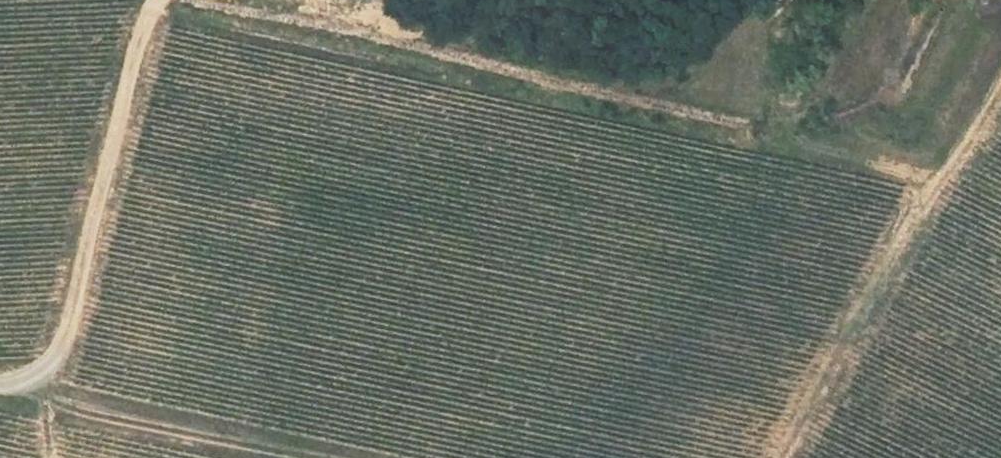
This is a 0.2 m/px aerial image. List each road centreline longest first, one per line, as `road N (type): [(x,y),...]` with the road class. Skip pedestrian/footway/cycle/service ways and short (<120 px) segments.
road 1 (track): [(158,0),(138,31),(58,358),(18,389),(0,392)]

